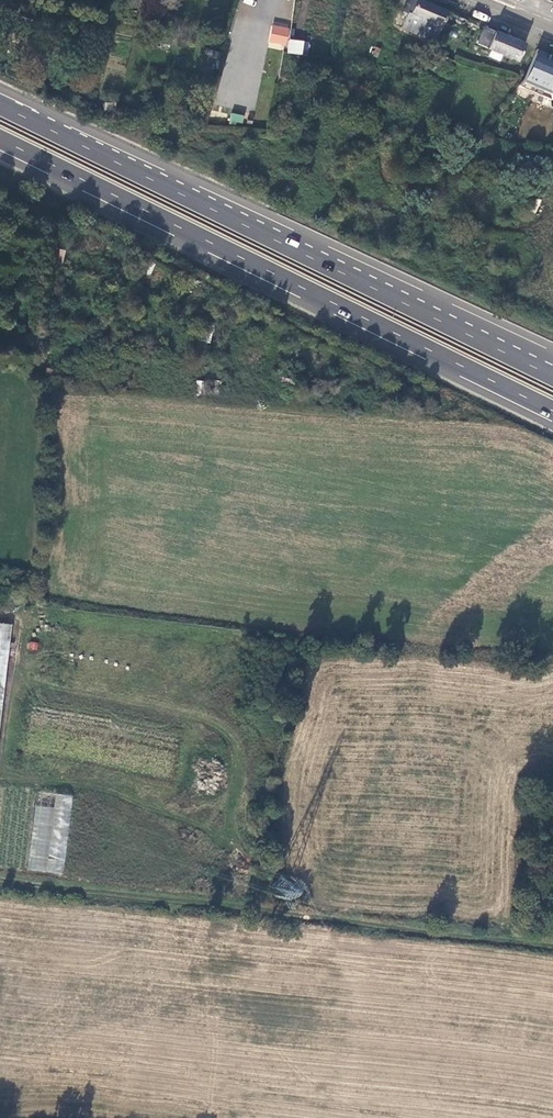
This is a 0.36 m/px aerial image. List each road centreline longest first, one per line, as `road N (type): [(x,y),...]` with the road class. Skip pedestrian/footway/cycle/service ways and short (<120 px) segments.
road 1 (trunk): [(0,139),(552,412)]
road 2 (trunk): [(552,376),(0,105)]
road 3 (track): [(552,946),(0,882)]
road 4 (track): [(0,207),(84,223),(411,385)]

